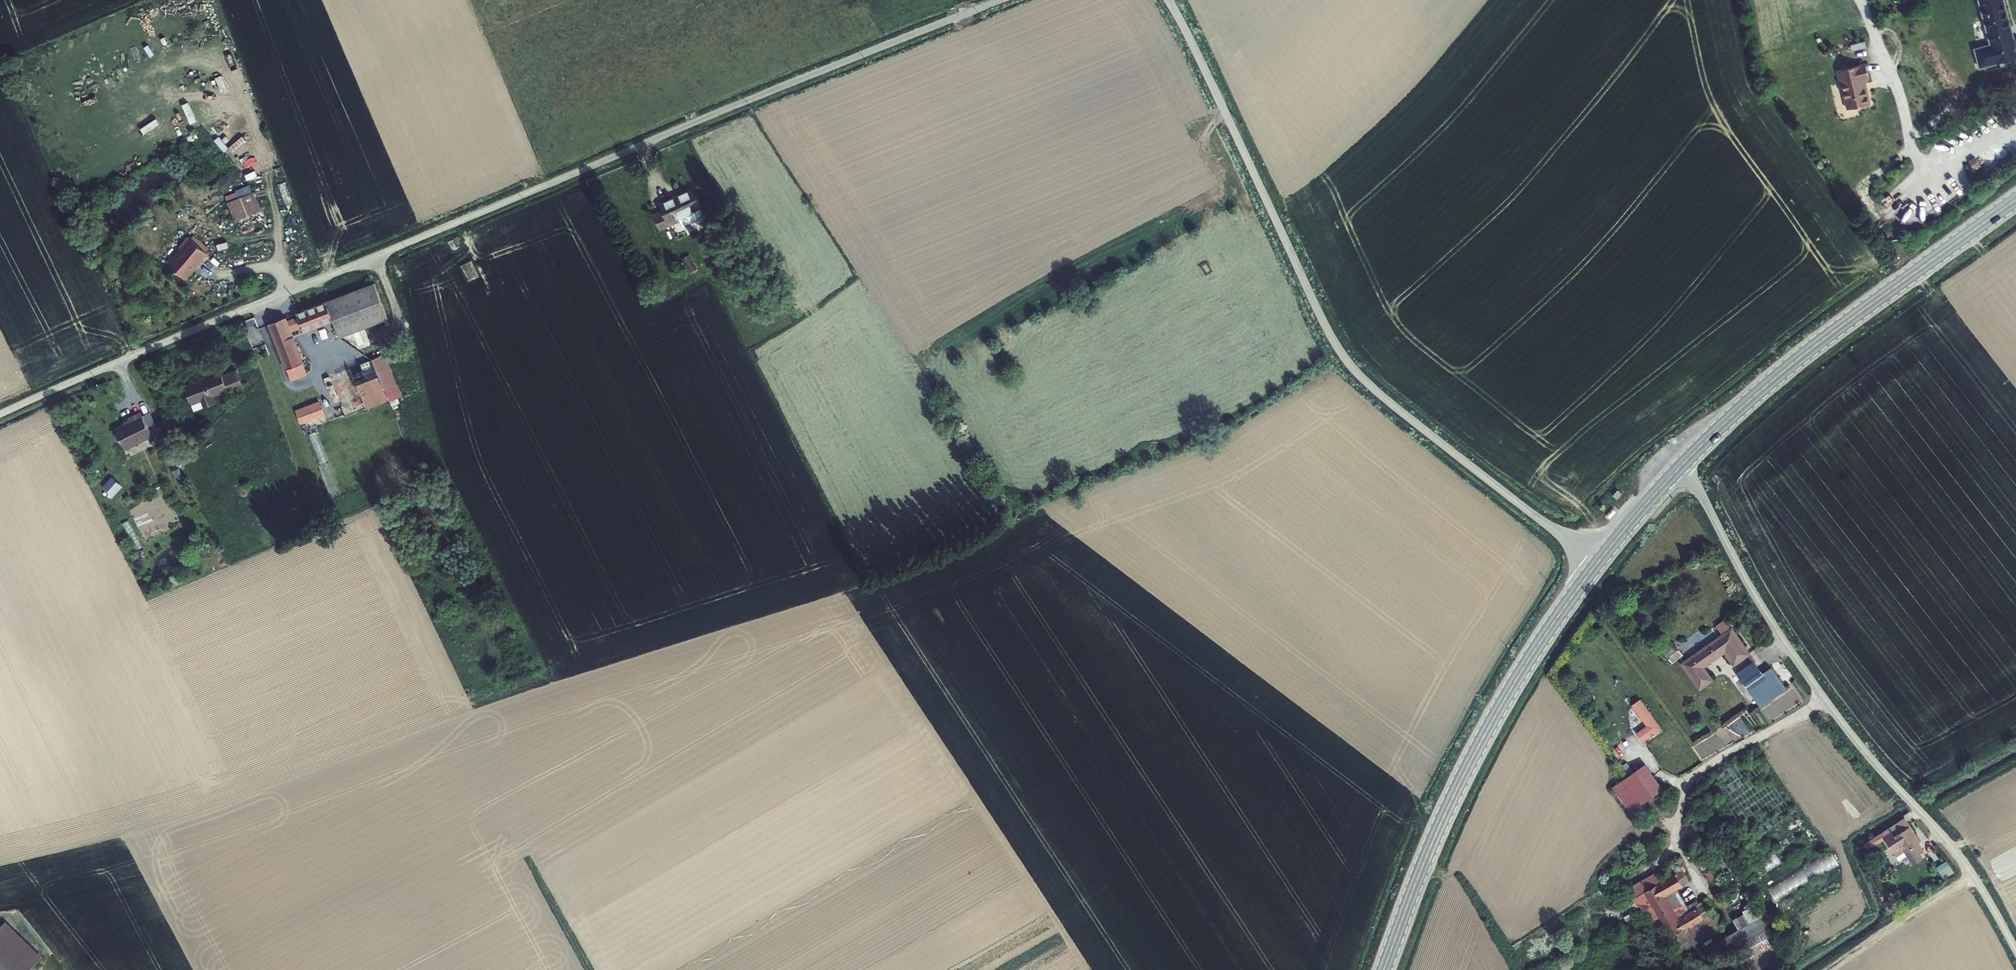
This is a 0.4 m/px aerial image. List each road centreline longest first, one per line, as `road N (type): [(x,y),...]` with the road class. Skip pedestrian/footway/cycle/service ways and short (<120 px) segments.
road 1 (unclassified): [(1001,0),(0,415)]
road 2 (unclassified): [(1168,0),(1343,356),(1378,394),(1597,563)]
road 3 (unclassified): [(1682,464),(1777,630),(1857,743),(1953,848),(2015,952)]
road 4 (secondary): [(1597,563),(1480,742),(1384,969)]
road 5 (secondary): [(2015,200),(1799,358),(1682,464)]
road 6 (secondary): [(1682,464),(1597,563)]

